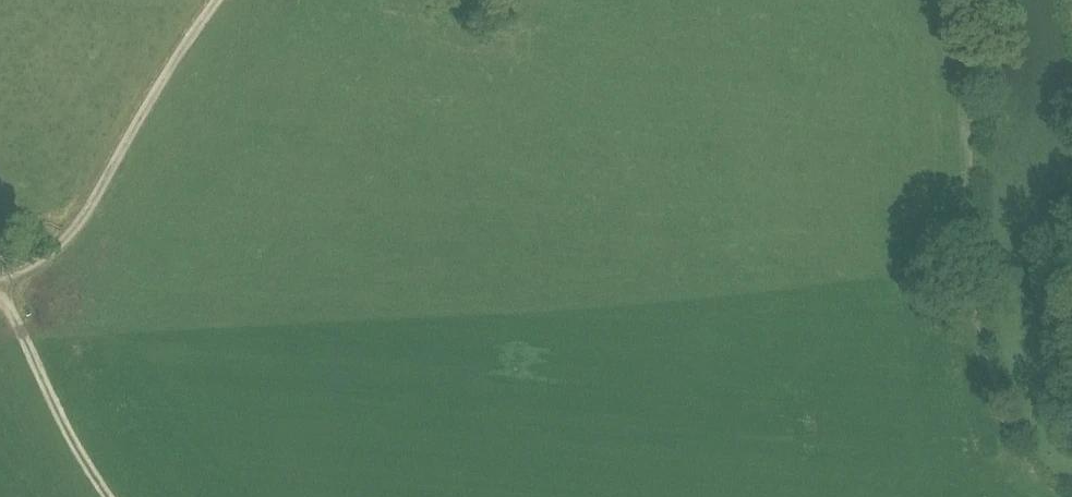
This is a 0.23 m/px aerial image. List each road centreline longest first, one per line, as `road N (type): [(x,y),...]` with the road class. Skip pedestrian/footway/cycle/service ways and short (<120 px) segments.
road 1 (track): [(217,0),(77,224),(55,250),(0,280)]

